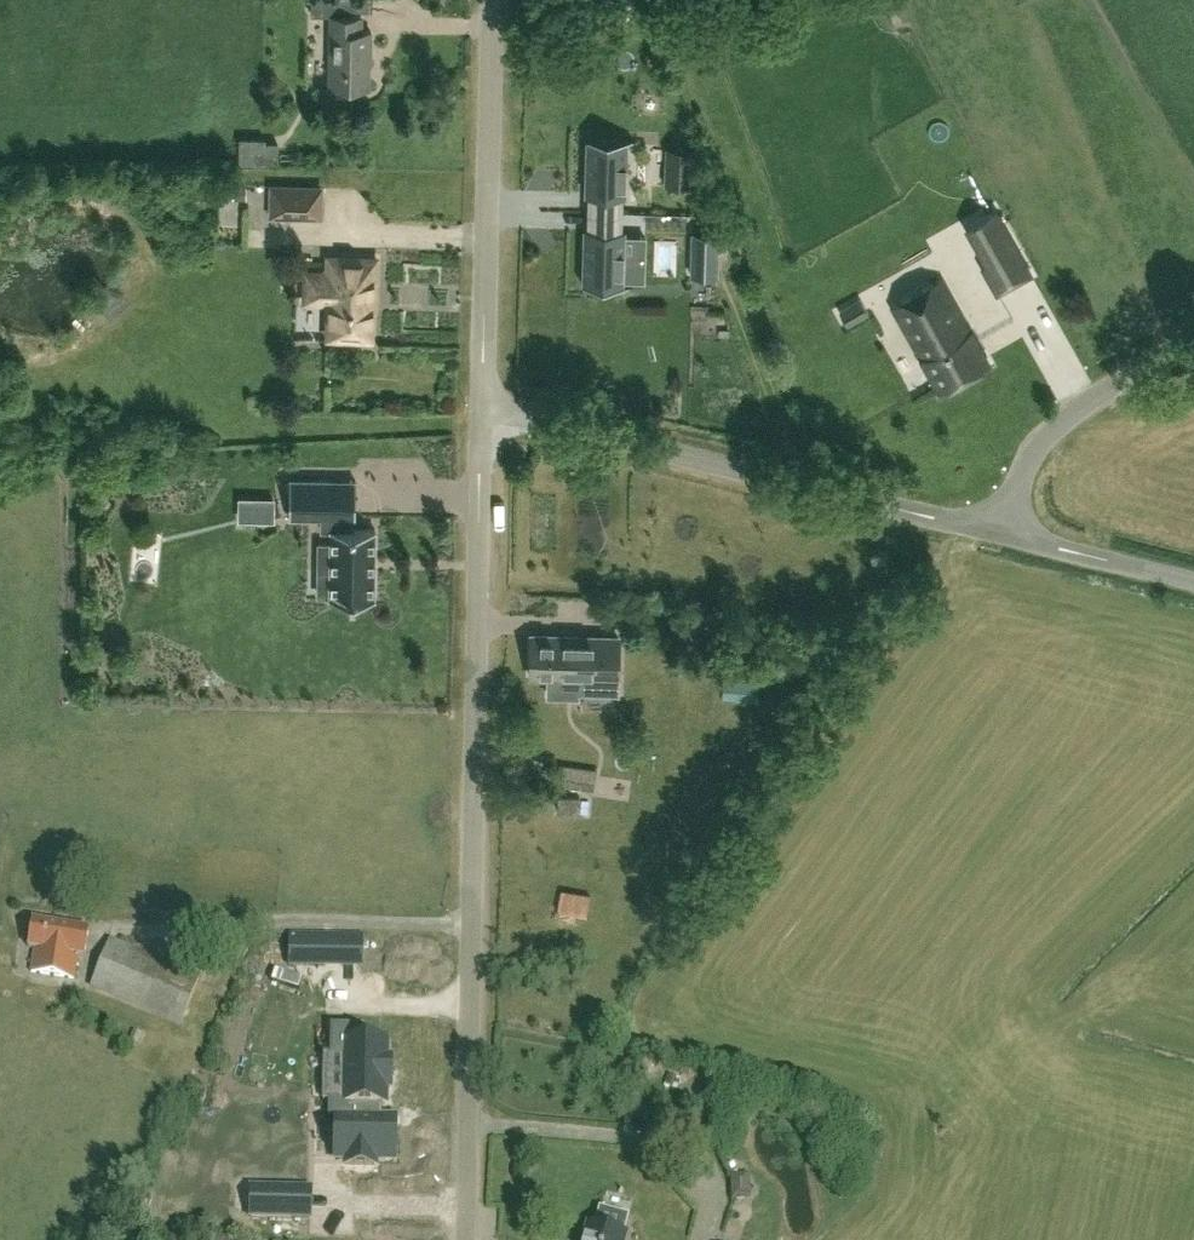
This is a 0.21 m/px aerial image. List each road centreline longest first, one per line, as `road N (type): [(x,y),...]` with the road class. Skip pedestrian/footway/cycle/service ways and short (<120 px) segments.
road 1 (unclassified): [(469,1239),(482,408)]
road 2 (unclassified): [(1014,539),(482,408)]
road 3 (unclassified): [(482,408),(492,0)]
road 4 (unclassified): [(1014,539),(1033,457),(1063,428),(1193,348)]
road 5 (unclassified): [(1193,582),(1014,539)]

